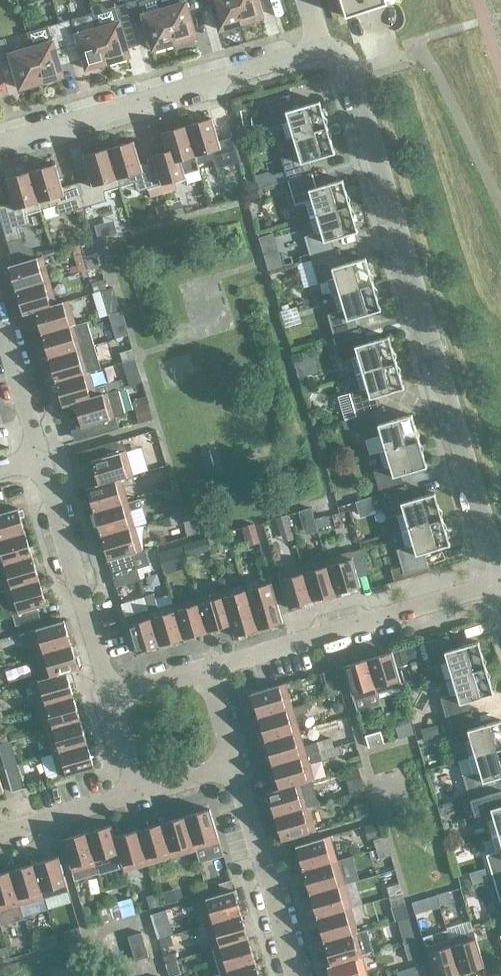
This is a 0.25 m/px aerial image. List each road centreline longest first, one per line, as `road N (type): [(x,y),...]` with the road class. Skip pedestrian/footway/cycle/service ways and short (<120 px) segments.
road 1 (residential): [(499,582),(354,79),(339,55),(314,51)]
road 2 (residential): [(314,51),(0,146)]
road 3 (residential): [(208,668),(499,582)]
road 4 (residential): [(108,697),(38,457)]
road 5 (residential): [(295,975),(234,768)]
road 6 (residential): [(0,836),(137,797)]
road 7 (residential): [(38,457),(0,328)]

